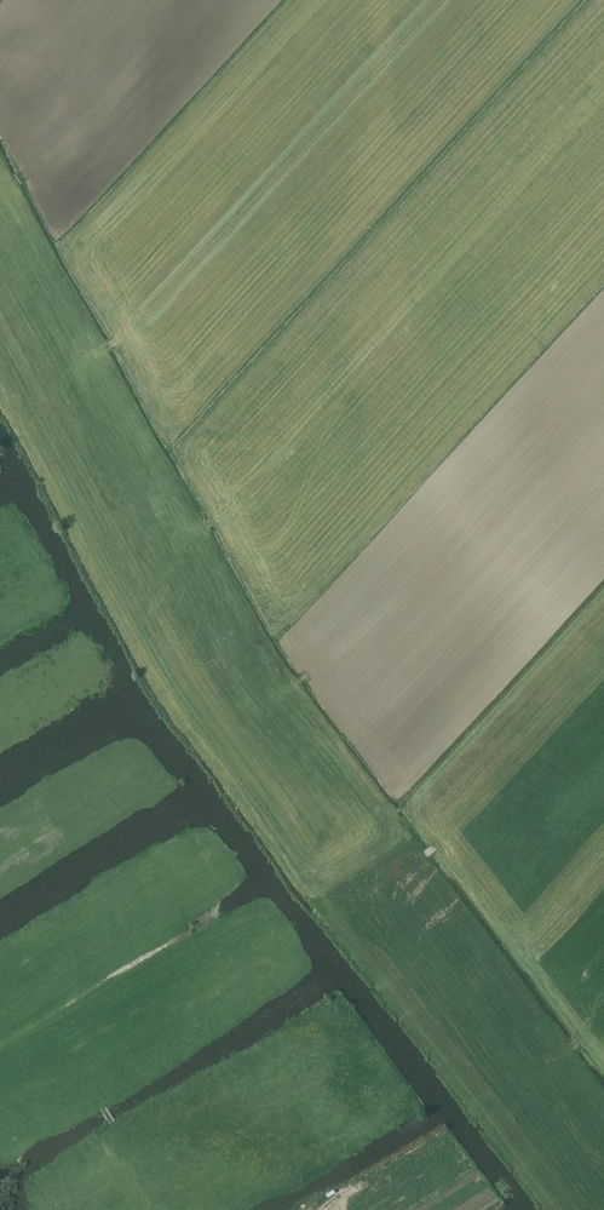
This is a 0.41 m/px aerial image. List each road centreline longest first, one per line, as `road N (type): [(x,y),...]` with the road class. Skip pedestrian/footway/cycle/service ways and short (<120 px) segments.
road 1 (track): [(603,1023),(491,1100),(338,932),(214,748),(327,665)]
road 2 (track): [(214,748),(0,383)]
road 3 (track): [(490,810),(329,919)]
road 4 (track): [(12,405),(147,321)]
road 5 (track): [(230,511),(109,576)]
road 6 (track): [(491,1100),(573,1209)]

